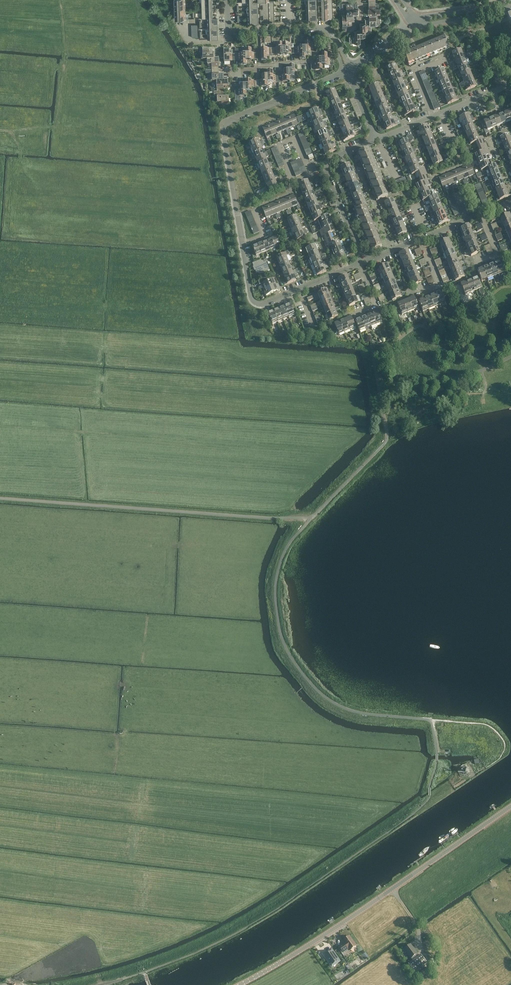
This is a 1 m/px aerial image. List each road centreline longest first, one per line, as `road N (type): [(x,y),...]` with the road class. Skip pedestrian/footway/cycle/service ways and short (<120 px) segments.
road 1 (tertiary): [(238,984),(510,805)]
road 2 (unclassified): [(242,245),(224,123),(348,72)]

